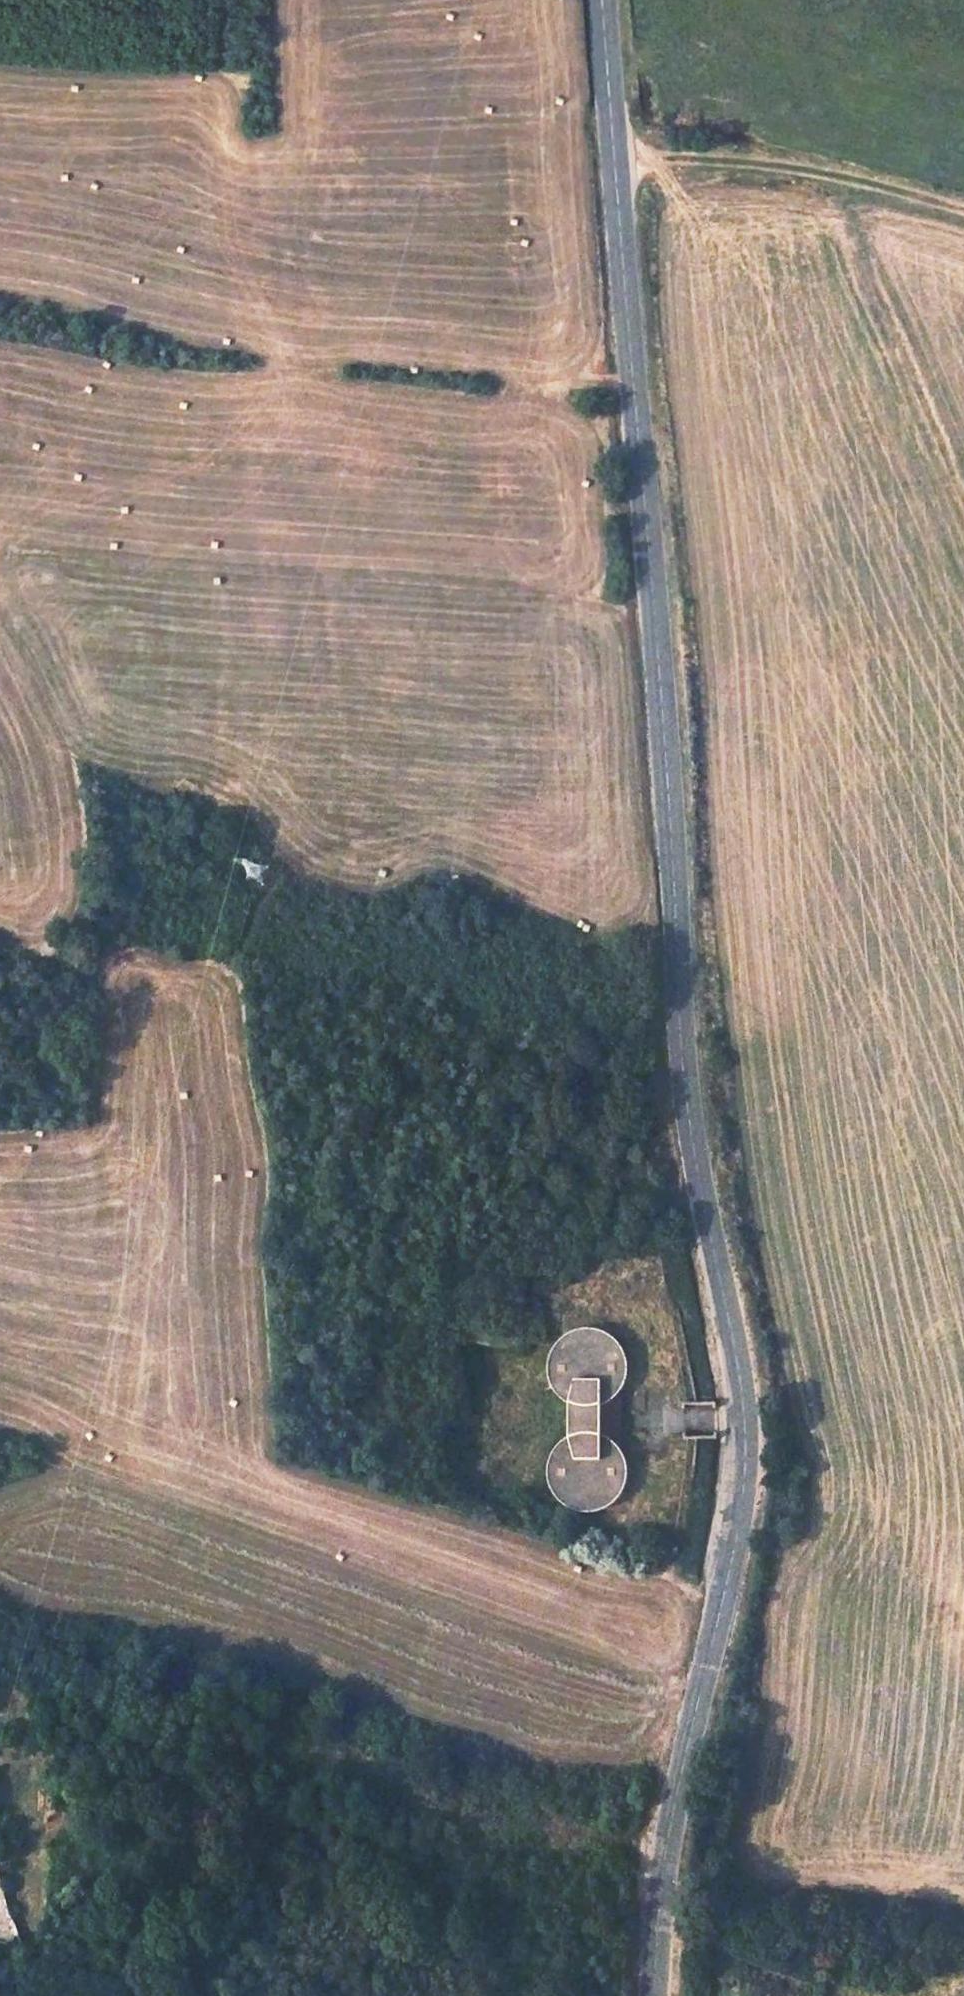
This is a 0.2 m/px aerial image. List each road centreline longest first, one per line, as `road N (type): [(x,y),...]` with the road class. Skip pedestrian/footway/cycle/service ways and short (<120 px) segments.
road 1 (secondary): [(600,0),(689,1137),(744,1413),(734,1548),(667,1848),(655,1995)]
road 2 (track): [(613,165),(678,164),(841,182),(963,216)]

